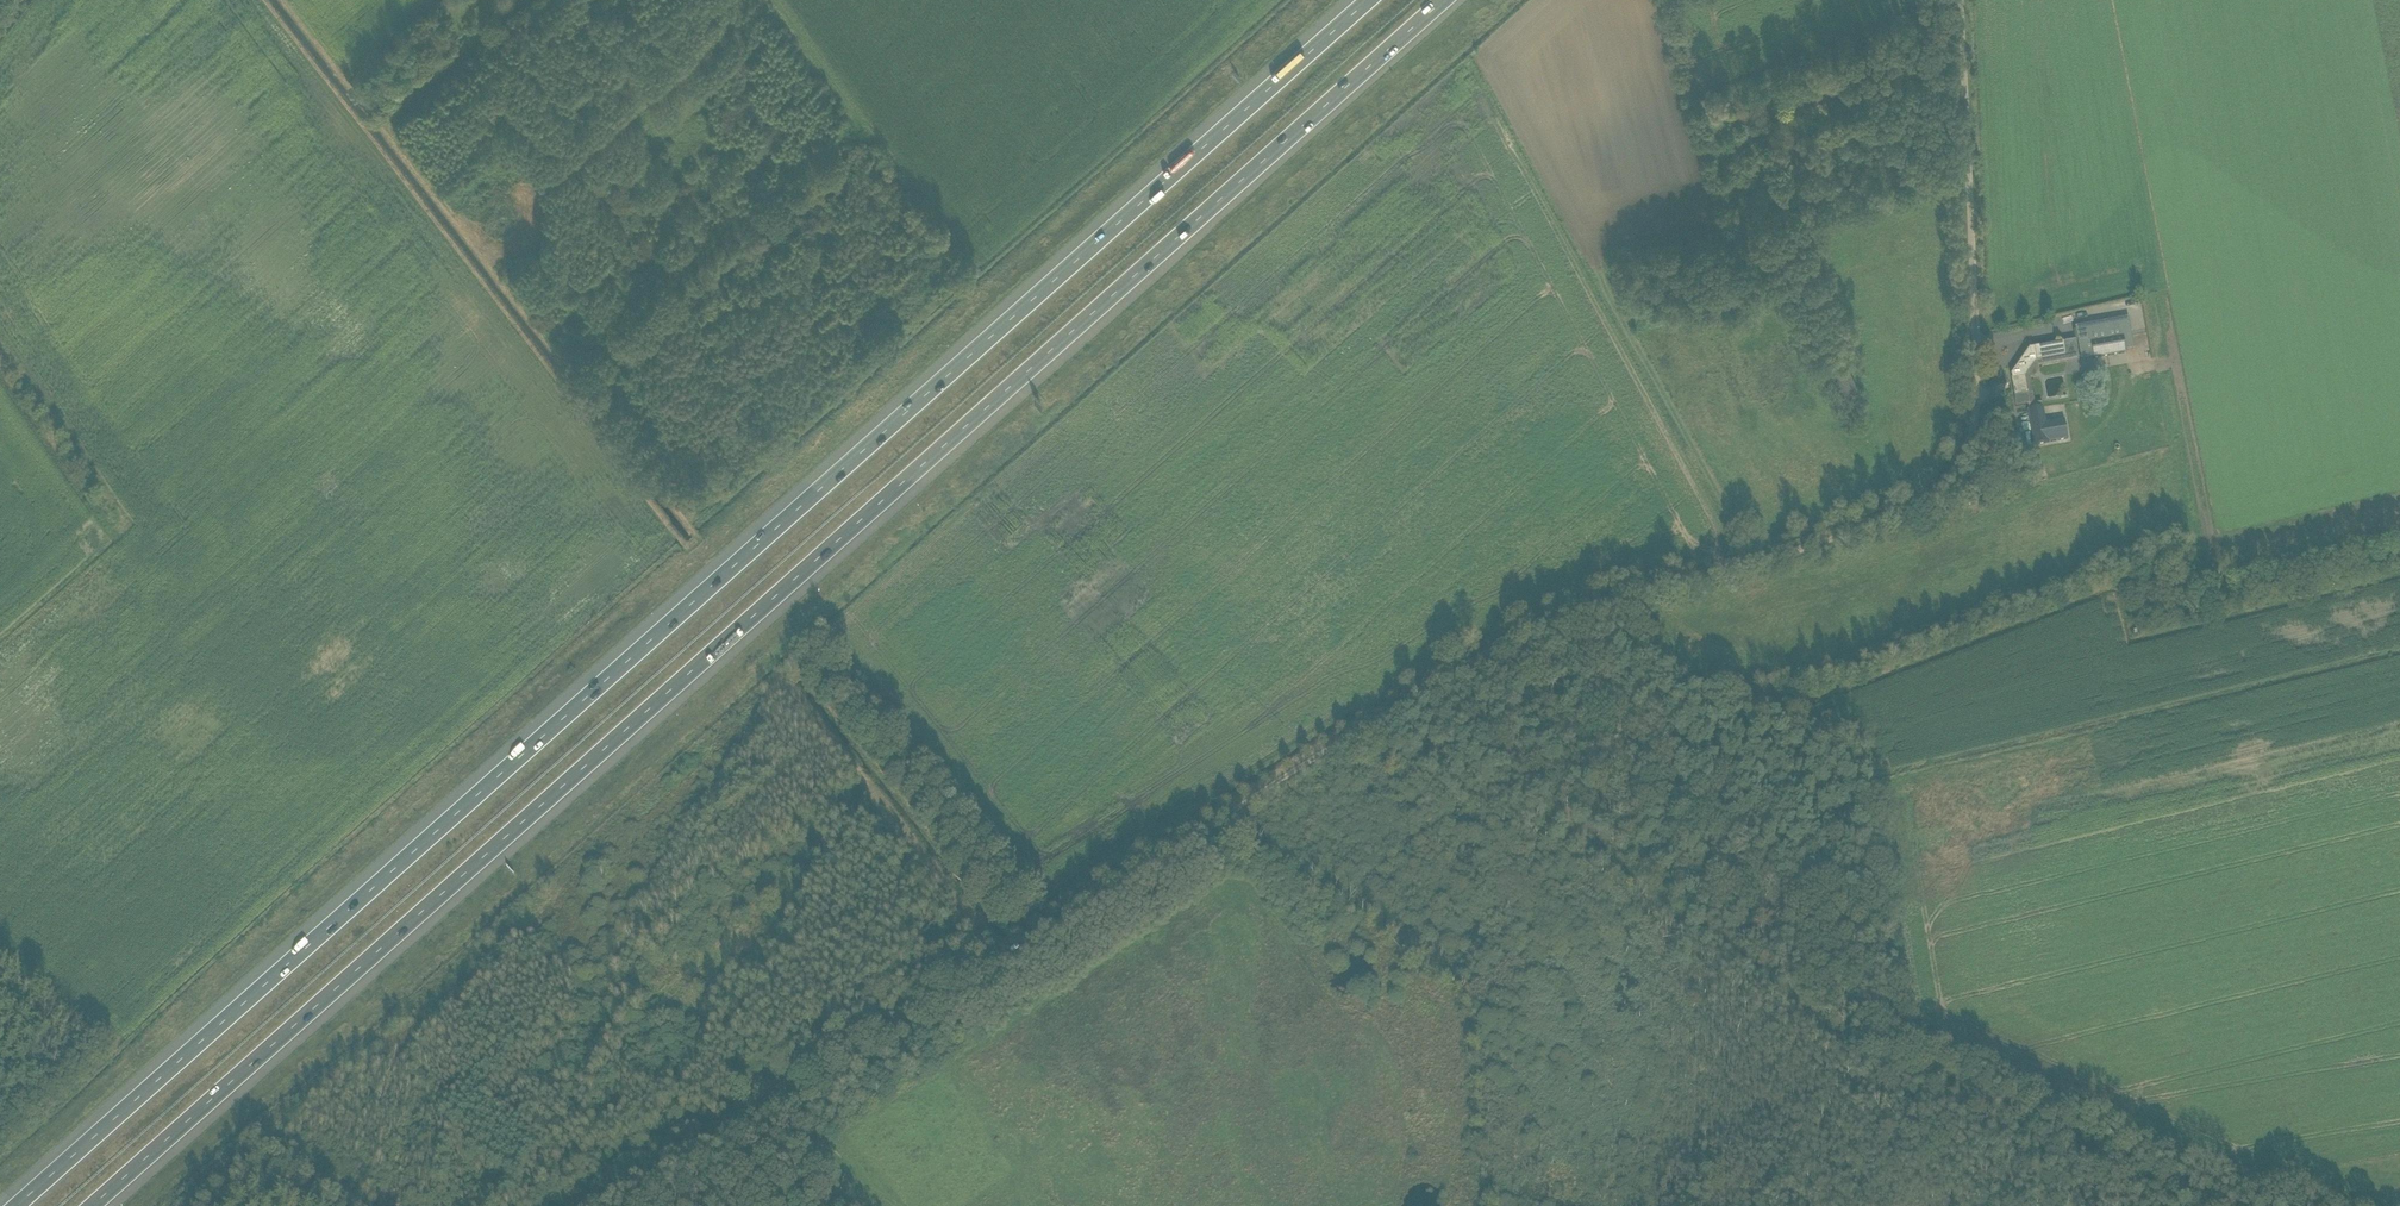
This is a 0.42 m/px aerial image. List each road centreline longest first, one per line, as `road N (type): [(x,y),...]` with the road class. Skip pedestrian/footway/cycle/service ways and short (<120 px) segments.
road 1 (motorway): [(91,1205),(1444,0)]
road 2 (motorway): [(1367,0),(15,1205)]
road 3 (track): [(1483,654),(991,962),(793,1099),(582,1205)]
road 4 (track): [(1483,654),(1596,607),(1900,516),(1945,492),(1972,434),(1979,328)]
road 5 (unclassified): [(1979,328),(1964,0)]

